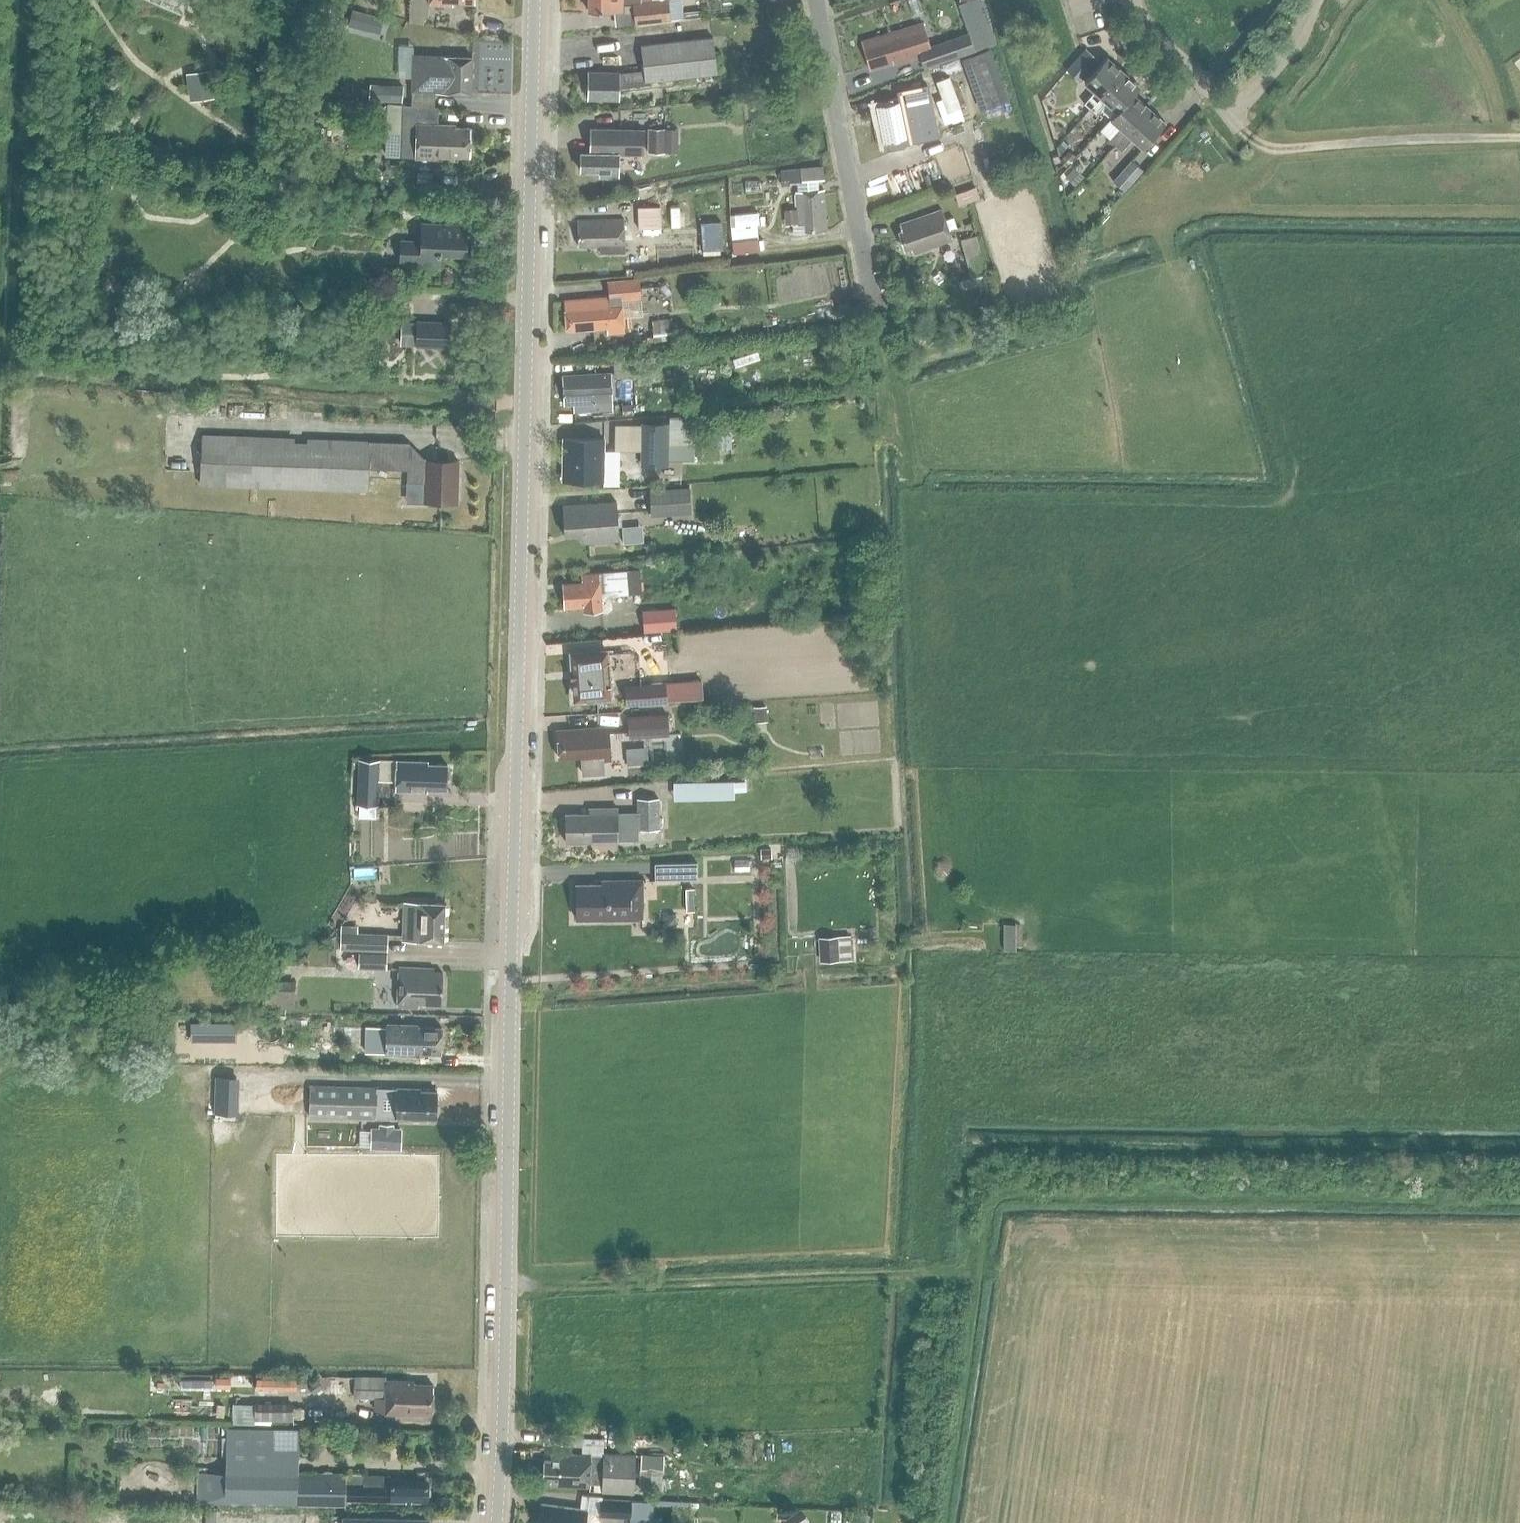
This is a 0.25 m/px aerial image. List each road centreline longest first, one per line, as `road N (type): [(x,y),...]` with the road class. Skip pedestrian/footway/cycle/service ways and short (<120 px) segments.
road 1 (tertiary): [(495,1522),(537,0)]
road 2 (residential): [(874,313),(819,0)]
road 3 (residential): [(1313,0),(1298,42),(1234,114),(1145,29),(1135,0)]

